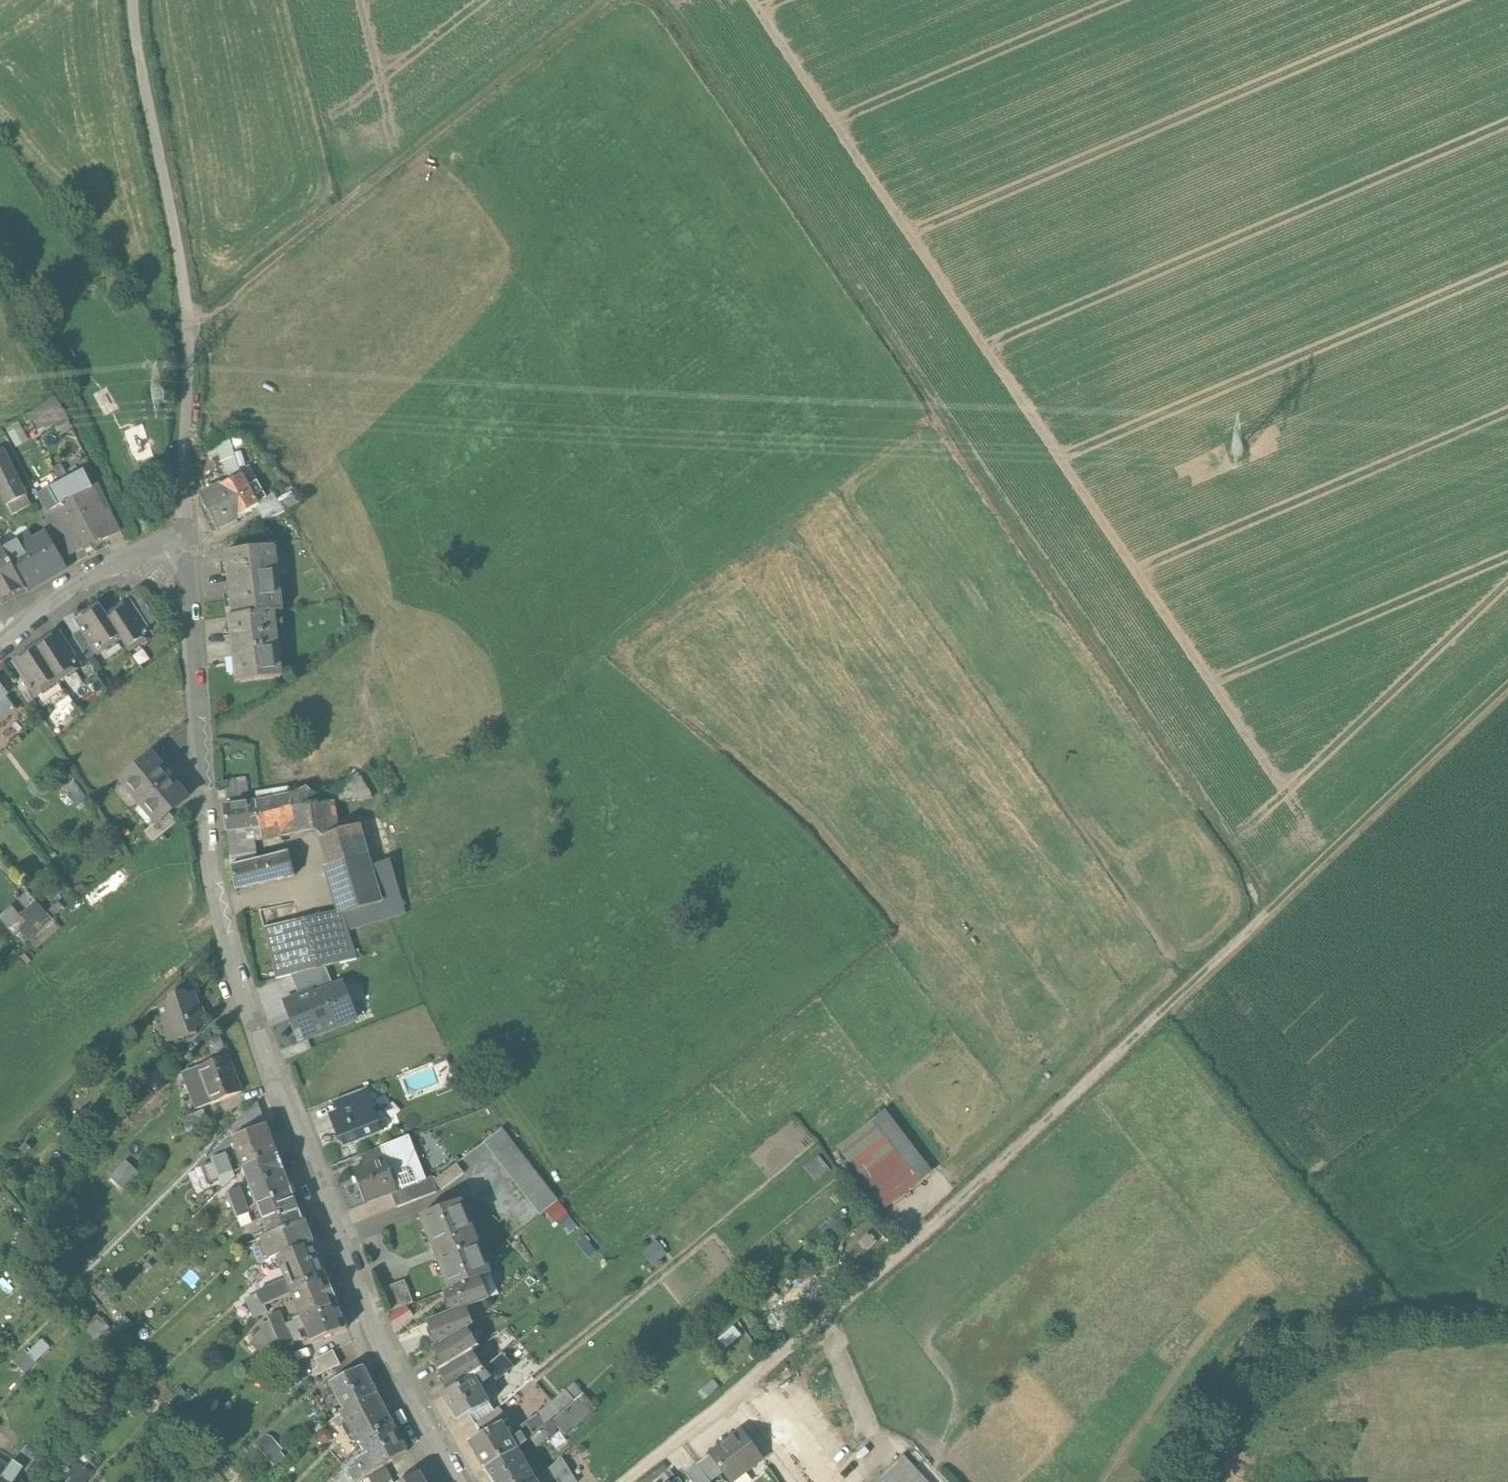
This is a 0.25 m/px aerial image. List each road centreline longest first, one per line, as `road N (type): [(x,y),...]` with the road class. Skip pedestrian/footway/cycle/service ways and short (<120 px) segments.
road 1 (residential): [(458,1481),(405,1387),(321,1194),(230,940),(207,833),(185,548),(107,568),(0,649)]
road 2 (track): [(649,0),(743,119),(1175,757),(1275,933)]
road 3 (track): [(1507,705),(1027,1165),(729,1395)]
road 4 (track): [(185,548),(185,300),(132,0)]
road 5 (track): [(618,0),(187,331)]
road 6 (residential): [(622,1481),(729,1395)]

